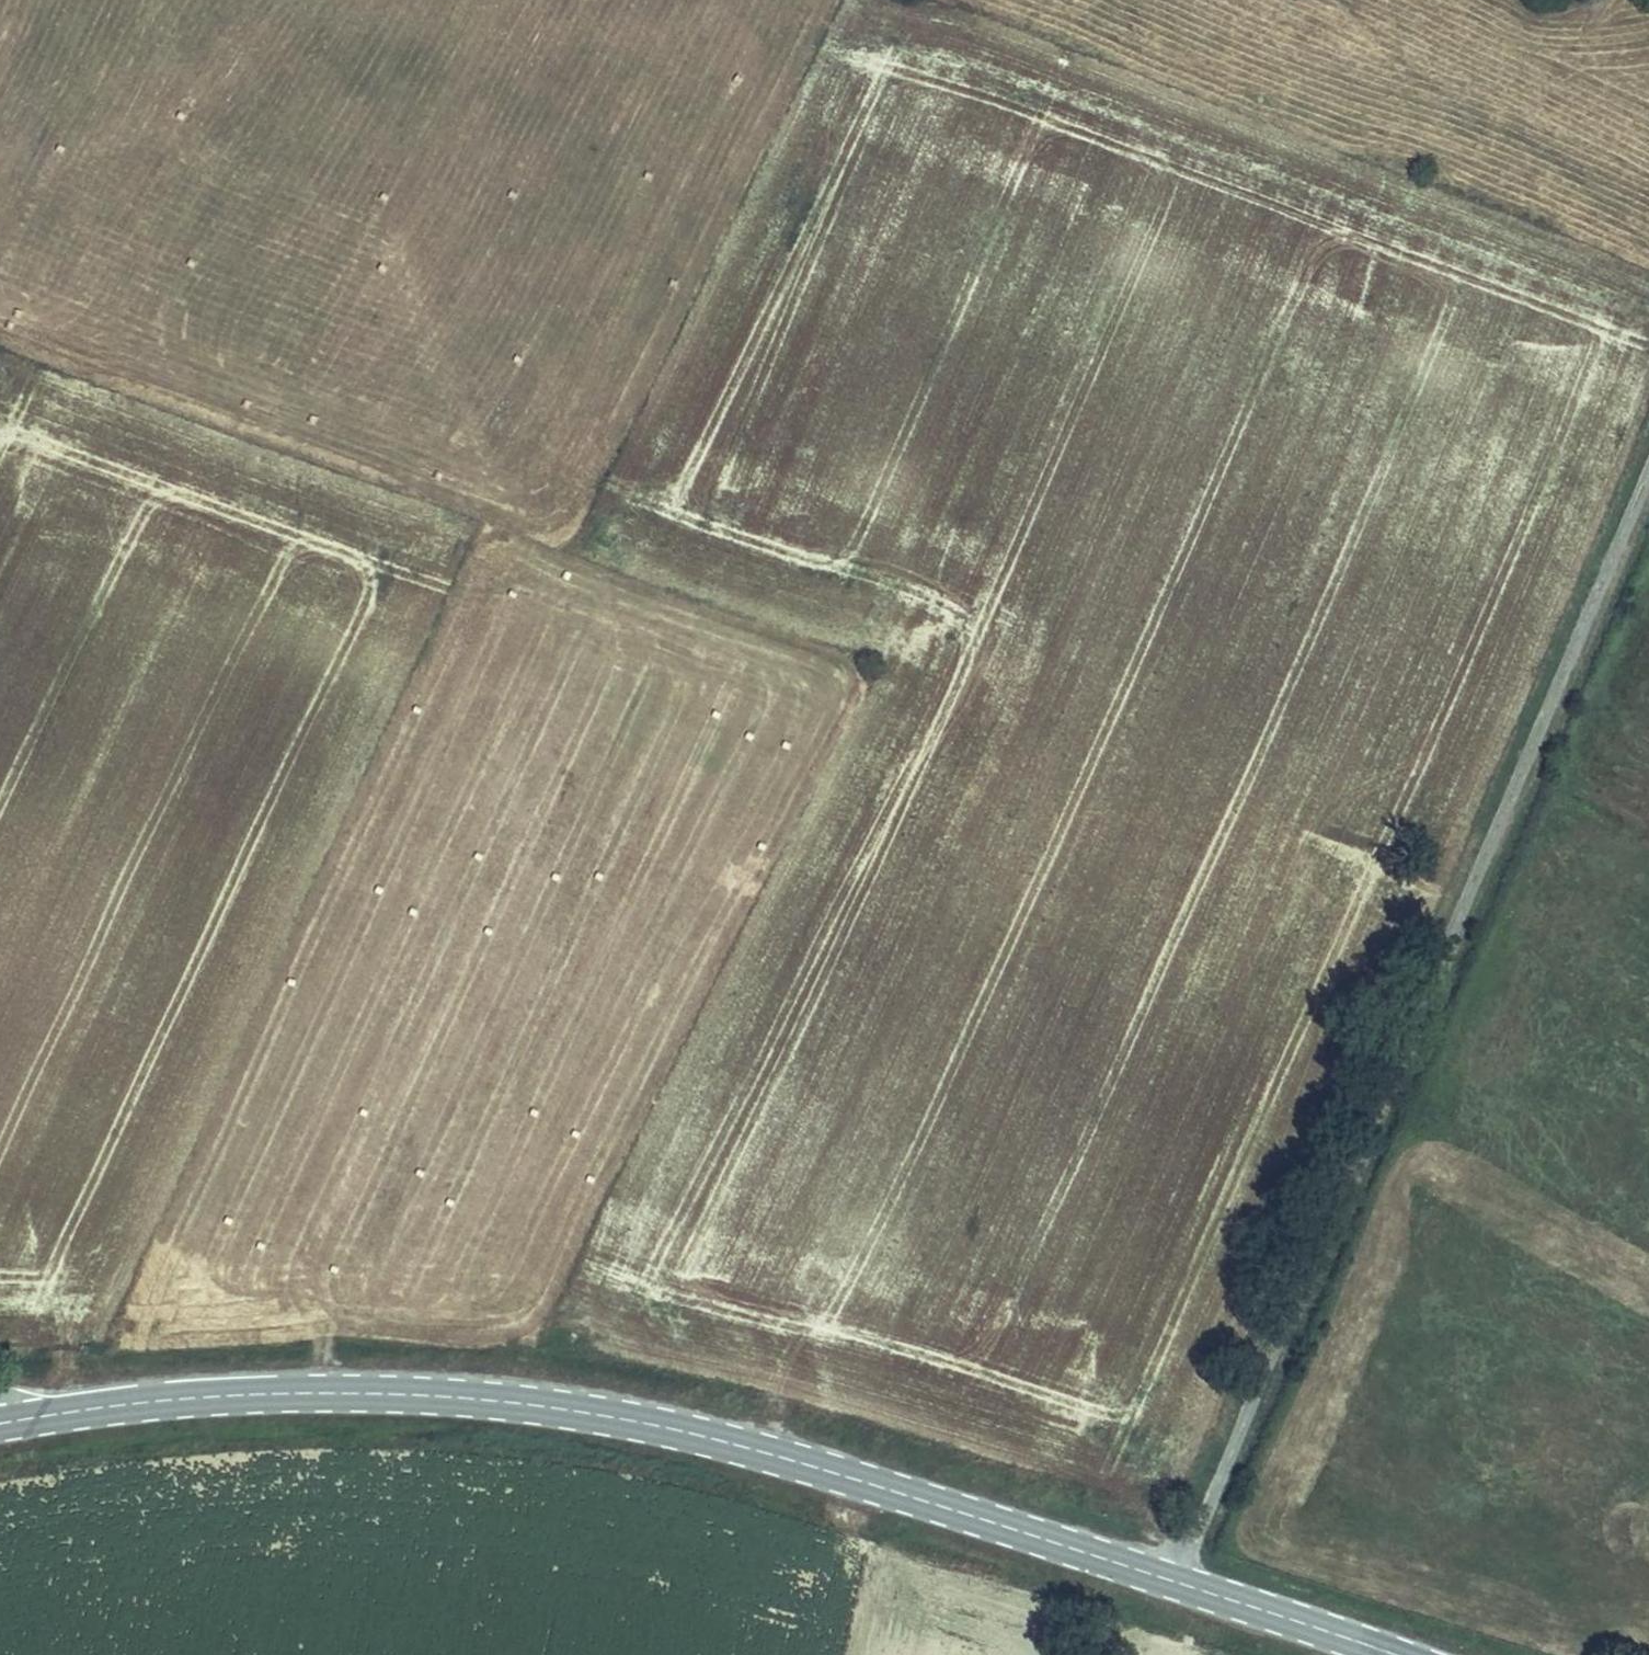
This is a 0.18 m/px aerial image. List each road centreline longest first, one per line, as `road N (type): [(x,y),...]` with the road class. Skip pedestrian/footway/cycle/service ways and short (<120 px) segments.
road 1 (unclassified): [(1648,469),(1174,1581)]
road 2 (secondary): [(1174,1581),(849,1476),(659,1426),(521,1403),(181,1400),(0,1424)]
road 3 (secondary): [(1395,1654),(1174,1581)]

